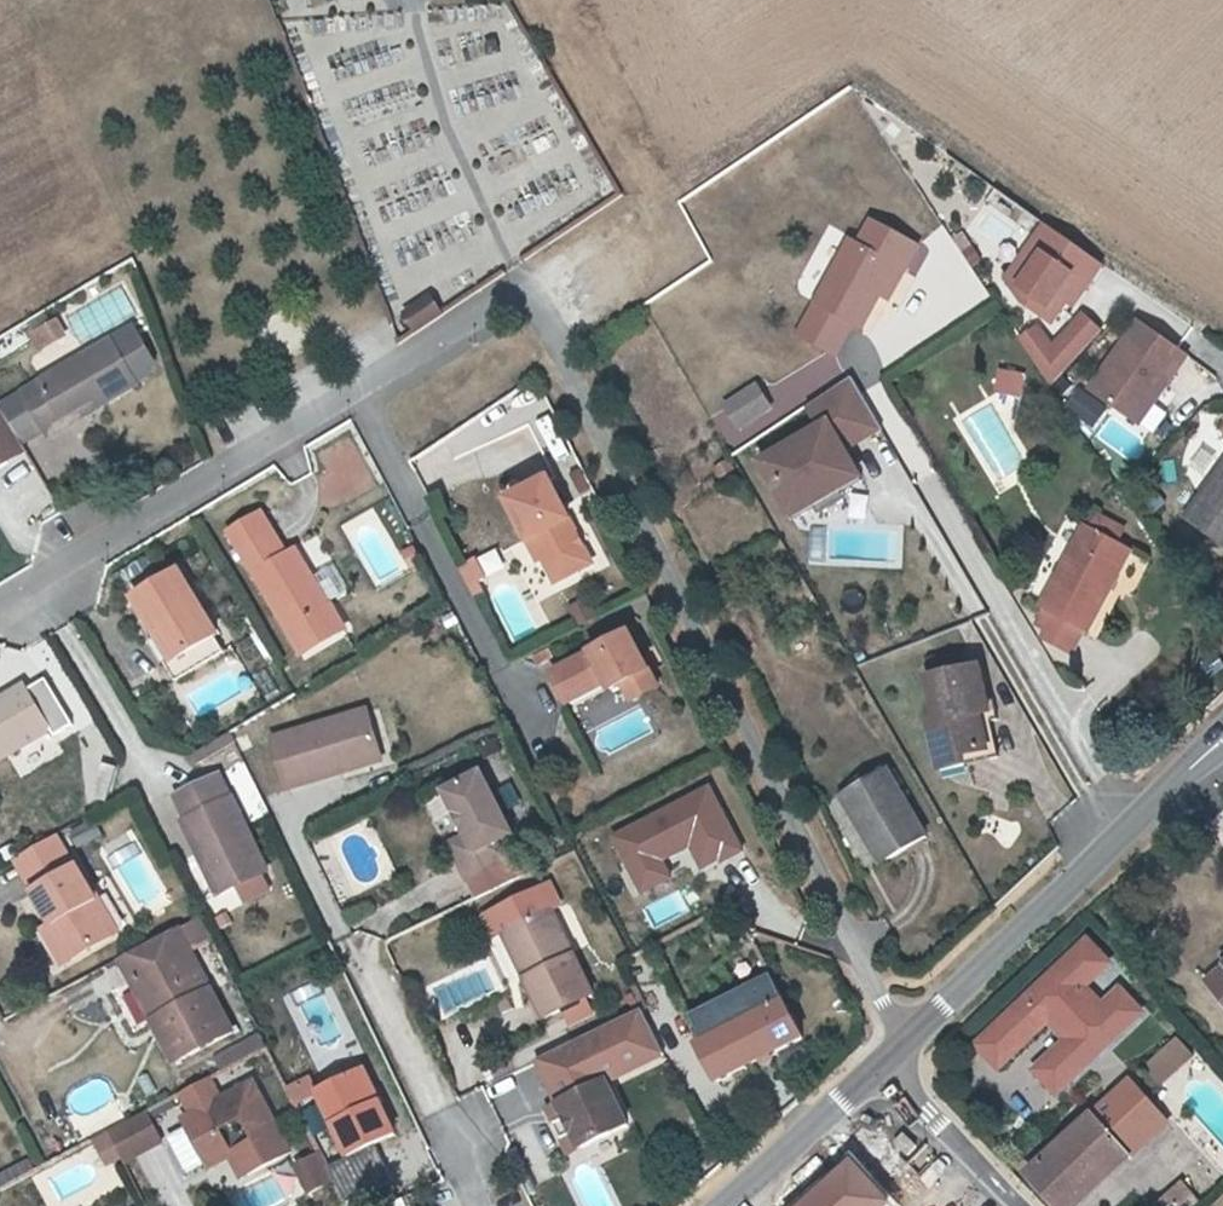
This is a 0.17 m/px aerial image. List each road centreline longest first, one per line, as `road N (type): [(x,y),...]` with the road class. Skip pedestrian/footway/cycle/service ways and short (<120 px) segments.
road 1 (residential): [(0,609),(528,296),(909,1044)]
road 2 (residential): [(925,477),(1101,785),(1121,836)]
road 3 (tertiary): [(909,1044),(1121,836)]
road 4 (residential): [(359,956),(479,1205)]
road 5 (tertiary): [(724,1205),(890,1061)]
road 6 (residential): [(890,1061),(1016,1204)]
road 7 (tertiary): [(1121,836),(1222,741)]

